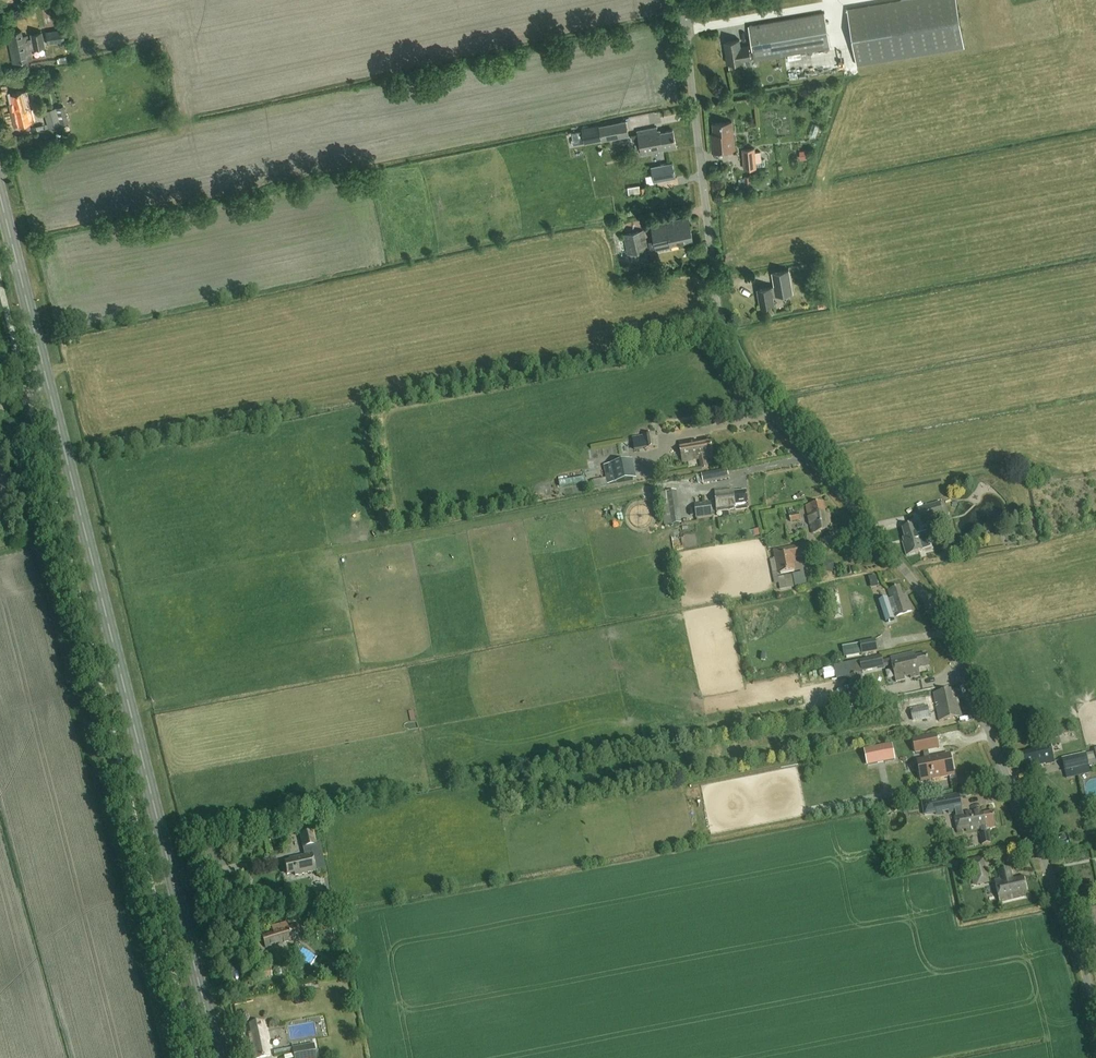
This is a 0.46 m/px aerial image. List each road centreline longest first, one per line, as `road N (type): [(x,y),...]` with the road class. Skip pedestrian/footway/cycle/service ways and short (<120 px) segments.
road 1 (unclassified): [(1095,1012),(1071,931),(942,624),(743,376),(728,345),(682,0)]
road 2 (primary): [(217,1057),(0,200)]

